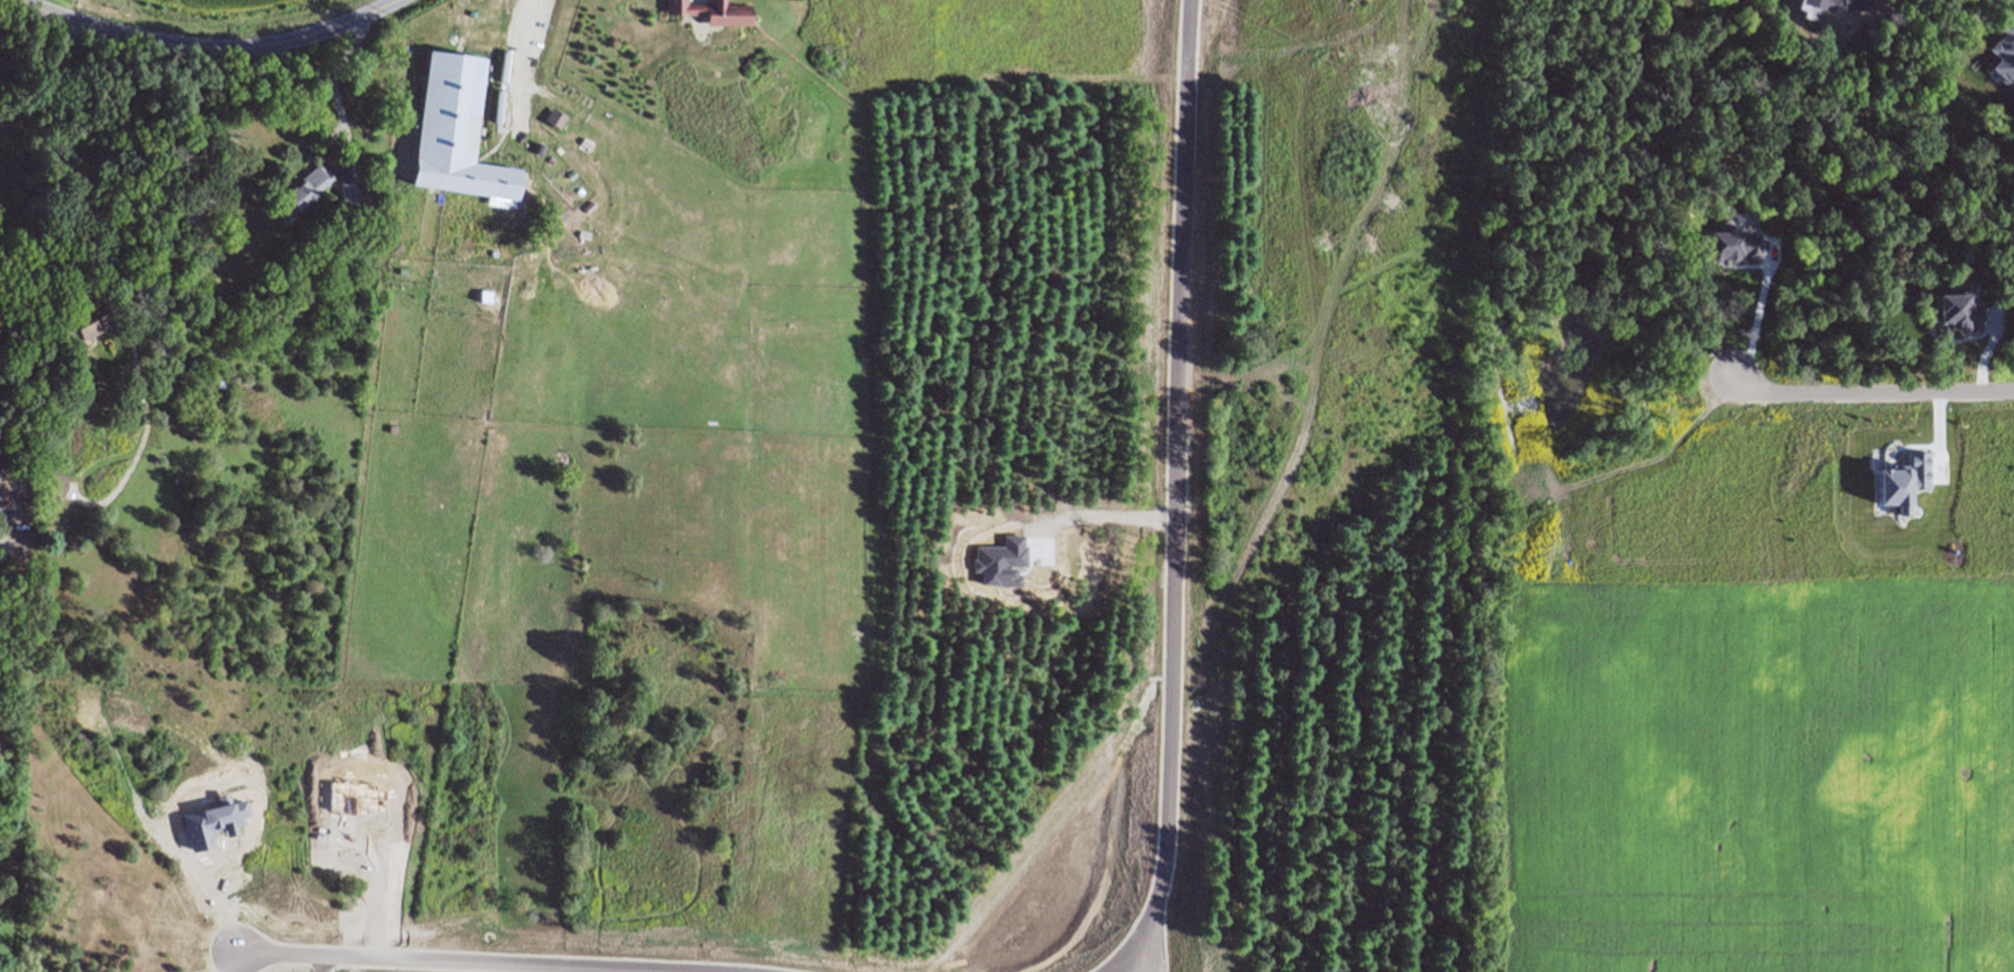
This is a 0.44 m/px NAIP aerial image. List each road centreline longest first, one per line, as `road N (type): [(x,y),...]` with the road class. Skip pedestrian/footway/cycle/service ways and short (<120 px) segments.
road 1 (residential): [(1186,0),(1167,839),(1153,913),(1136,953),(1115,971)]
road 2 (residential): [(723,971),(237,950)]
road 3 (tertiary): [(398,0),(297,39),(220,48),(148,40),(23,0)]
road 4 (residential): [(1734,379),(1779,394),(2013,392)]

